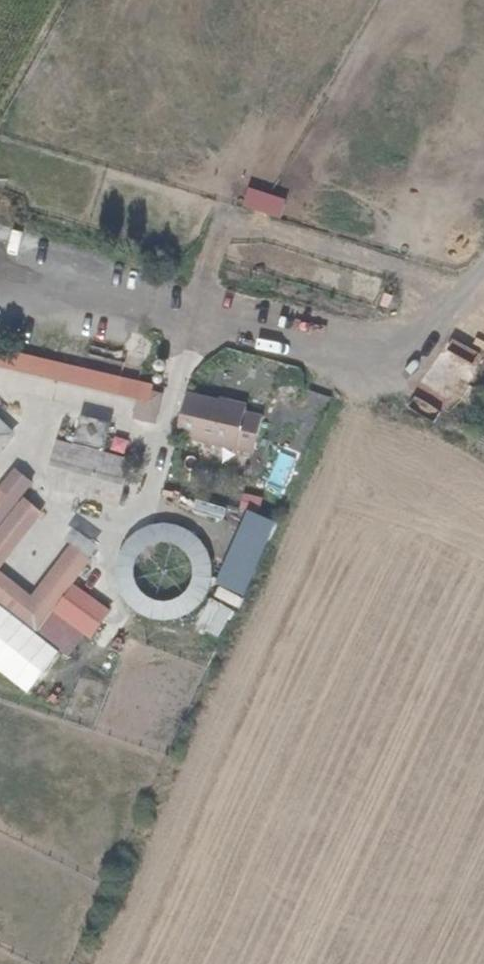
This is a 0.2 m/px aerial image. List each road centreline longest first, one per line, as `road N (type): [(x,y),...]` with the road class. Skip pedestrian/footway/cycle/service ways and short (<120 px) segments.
road 1 (unclassified): [(483,256),(398,359),(350,371),(0,286)]

